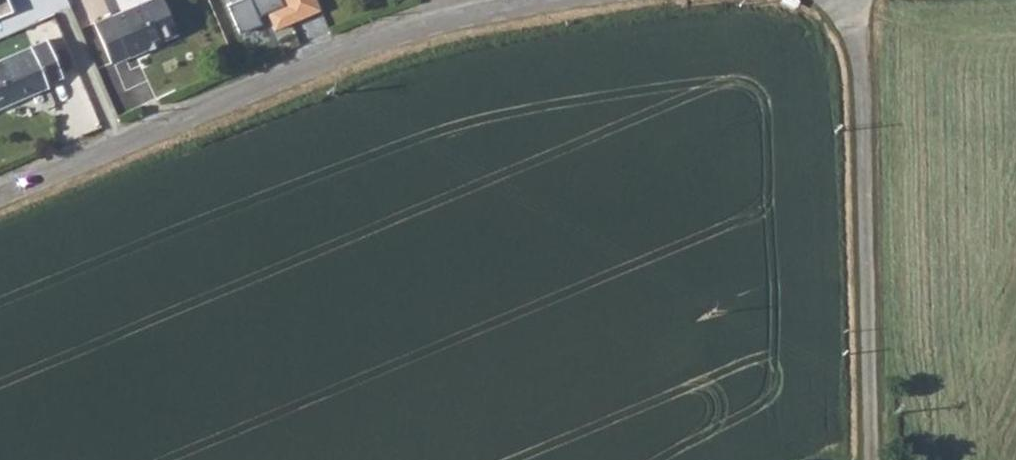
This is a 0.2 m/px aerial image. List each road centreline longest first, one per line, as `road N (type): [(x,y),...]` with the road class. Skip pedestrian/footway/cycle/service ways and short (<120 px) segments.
road 1 (residential): [(531,1),(393,35),(0,196)]

